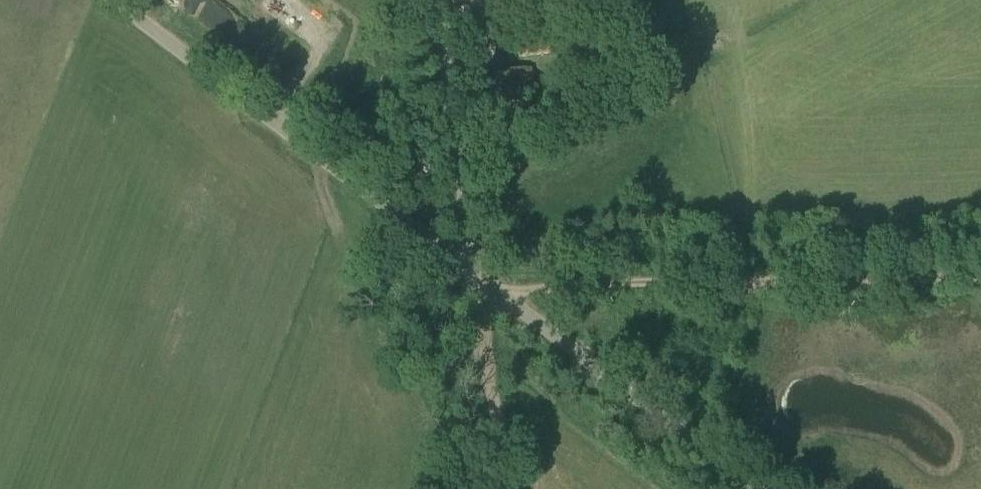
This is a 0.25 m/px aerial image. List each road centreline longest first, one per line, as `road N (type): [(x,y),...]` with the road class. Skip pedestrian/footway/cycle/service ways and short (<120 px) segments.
road 1 (unclassified): [(759,488),(118,0)]
road 2 (track): [(505,488),(433,0)]
road 3 (track): [(494,285),(980,275)]

